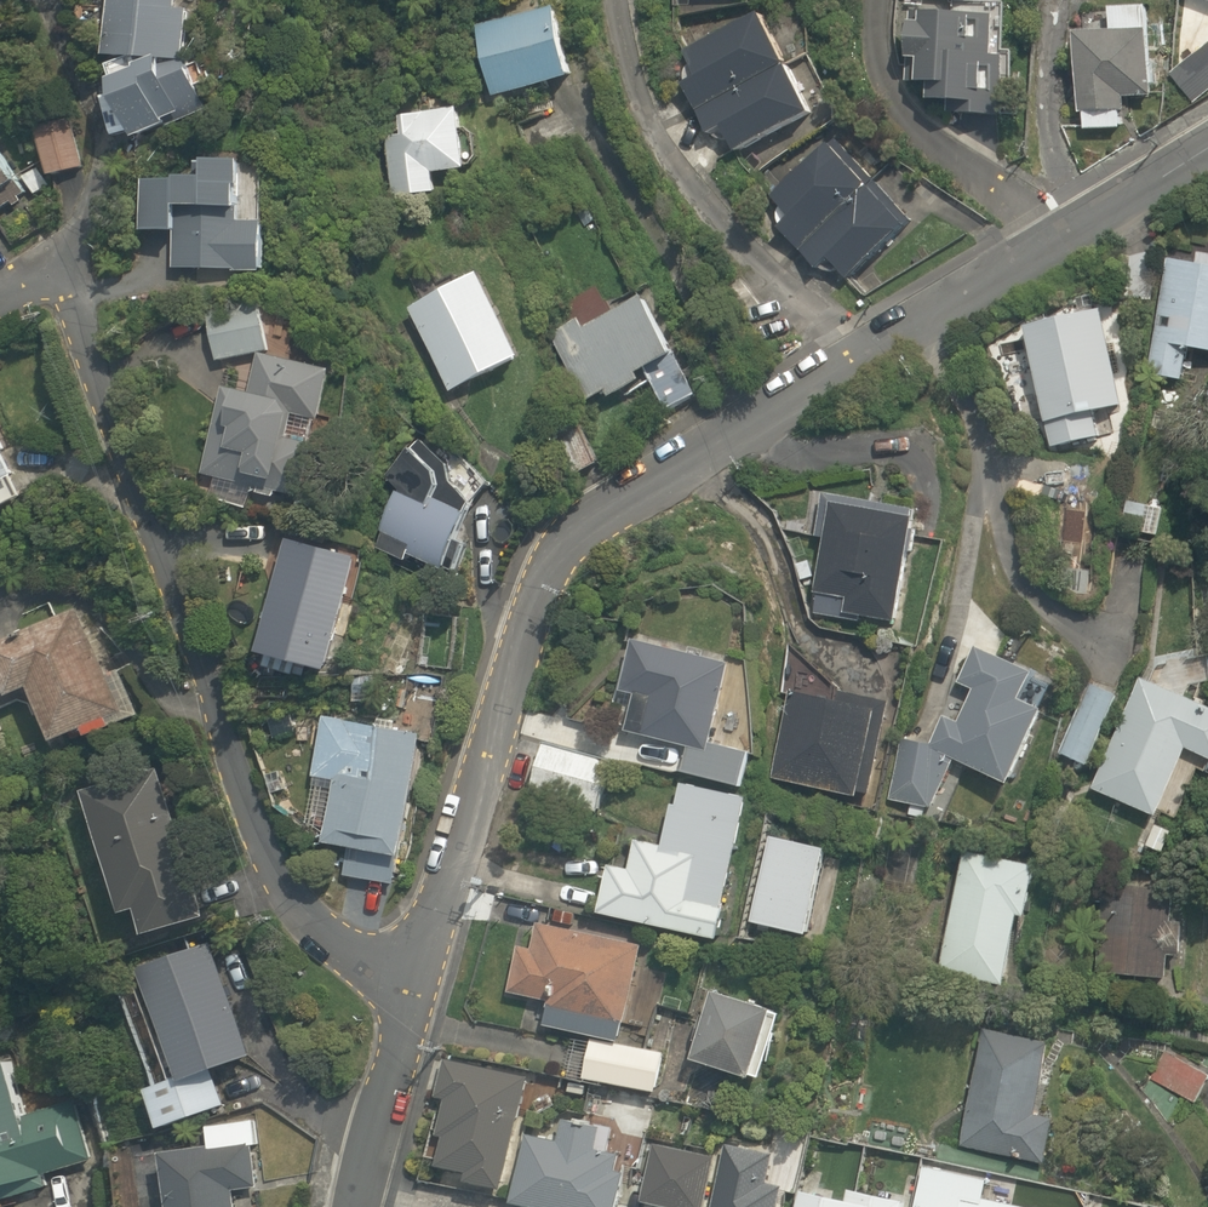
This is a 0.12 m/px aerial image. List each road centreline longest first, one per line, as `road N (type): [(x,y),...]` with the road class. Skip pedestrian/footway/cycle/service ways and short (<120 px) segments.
road 1 (residential): [(0,304),(59,270),(276,872),(321,933),(376,965),(415,974)]
road 2 (residential): [(415,974),(567,538),(847,363)]
road 3 (residential): [(847,363),(664,153),(606,0)]
road 4 (residential): [(1048,242),(893,108),(871,52),(873,0)]
road 5 (residential): [(355,1206),(415,974)]
road 6 (residential): [(847,363),(1048,242)]
road 7 (residential): [(1048,242),(1207,147)]

